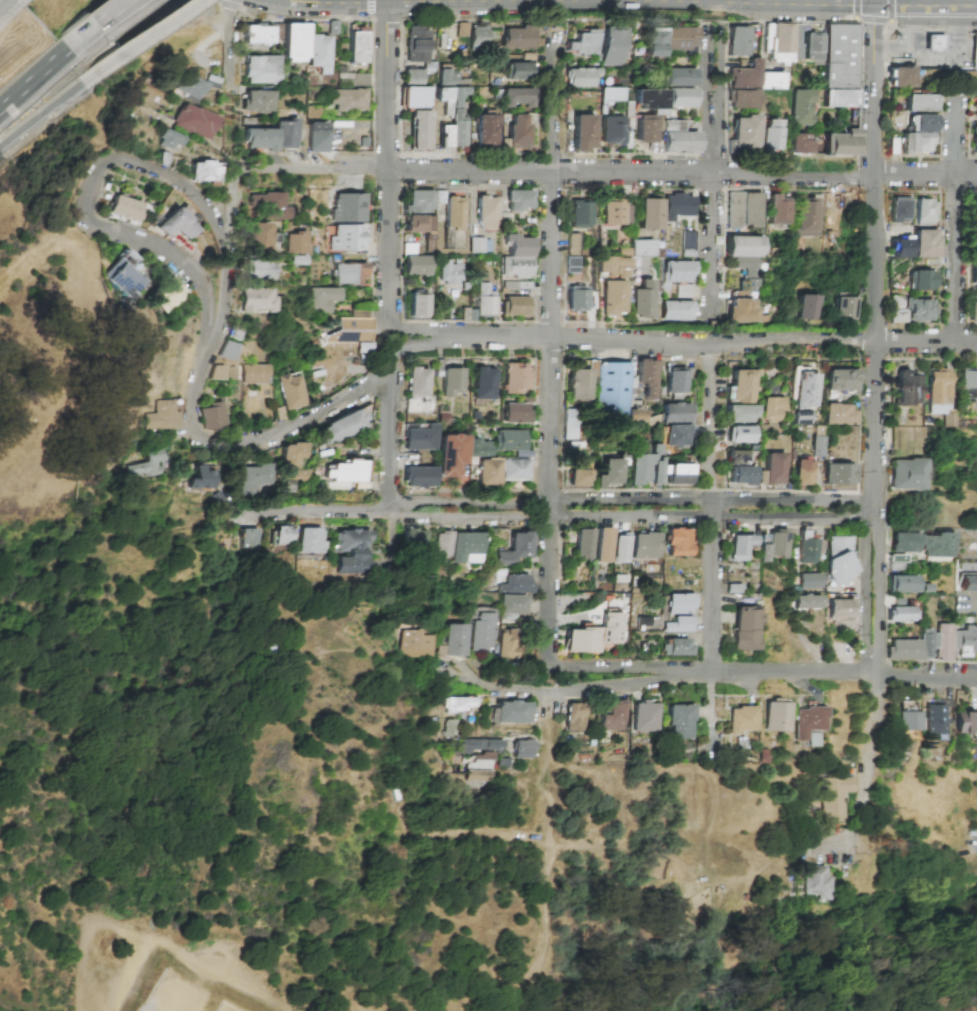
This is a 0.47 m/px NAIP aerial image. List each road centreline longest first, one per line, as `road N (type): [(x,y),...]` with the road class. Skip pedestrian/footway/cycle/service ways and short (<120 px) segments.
road 1 (residential): [(976,176),(256,170),(239,173),(232,189),(224,244)]
road 2 (residential): [(554,32),(547,670)]
road 3 (residential): [(976,342),(459,338)]
road 4 (secondary): [(876,6),(388,2)]
road 5 (residential): [(976,678),(490,665)]
road 6 (residential): [(866,505),(398,503),(384,511)]
road 7 (residential): [(384,511),(399,518),(866,518)]
road 8 (residential): [(874,478),(876,6)]
road 9 (residential): [(208,351),(202,284),(138,237),(88,218),(98,168),(119,157),(179,183),(203,205),(224,244)]
road 10 (residential): [(712,340),(711,672)]
road 11 (residential): [(388,0),(390,329)]
road 12 (residential): [(712,315),(705,45)]
road 13 (residential): [(955,118),(959,342)]
road 14 (residential): [(388,374),(269,441),(216,449),(196,443)]
road 15 (residential): [(466,677),(500,691),(591,690),(670,672)]
road 16 (residential): [(224,244),(226,287),(190,425),(196,443)]
road 17 (residential): [(874,659),(882,644),(882,492),(874,478)]
road 18 (residential): [(874,478),(866,495),(866,644),(874,659)]
road 19 (residential): [(874,659),(849,832)]
road 20 (motorway): [(83,83),(193,0)]
road 21 (residential): [(388,374),(384,511)]
road 22 (residential): [(384,511),(287,508),(254,517)]

